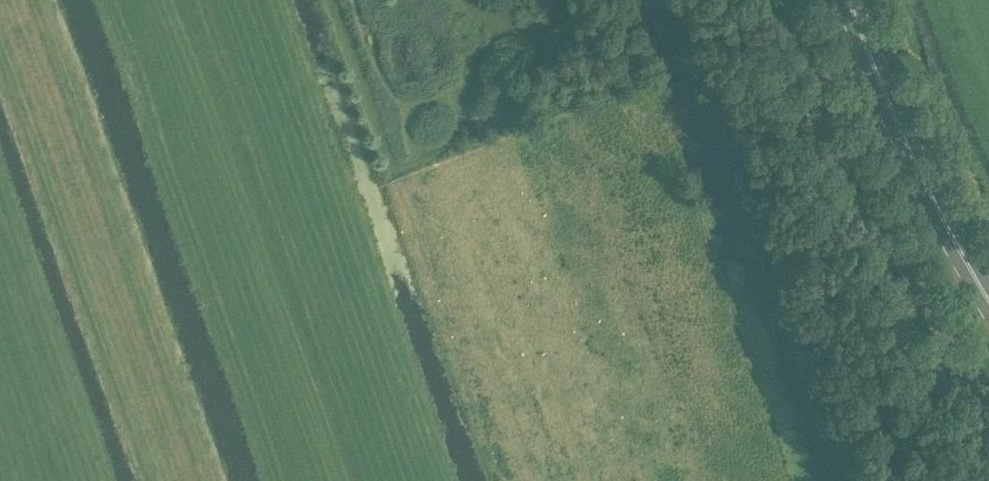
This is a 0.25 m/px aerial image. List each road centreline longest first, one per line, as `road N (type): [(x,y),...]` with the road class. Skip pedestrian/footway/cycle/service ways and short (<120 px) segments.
road 1 (unclassified): [(988,411),(944,357),(858,219),(788,0)]
road 2 (primary): [(988,300),(891,106),(853,0)]

